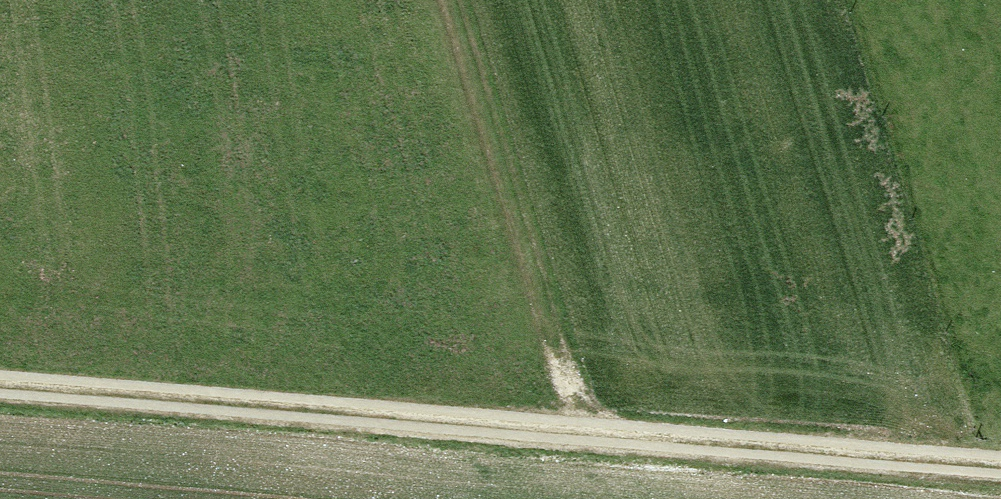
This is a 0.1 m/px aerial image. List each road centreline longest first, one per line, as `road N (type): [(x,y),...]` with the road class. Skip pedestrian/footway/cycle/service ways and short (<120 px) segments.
road 1 (track): [(0,391),(591,445)]
road 2 (track): [(457,0),(591,445)]
road 3 (track): [(591,445),(1000,476)]

